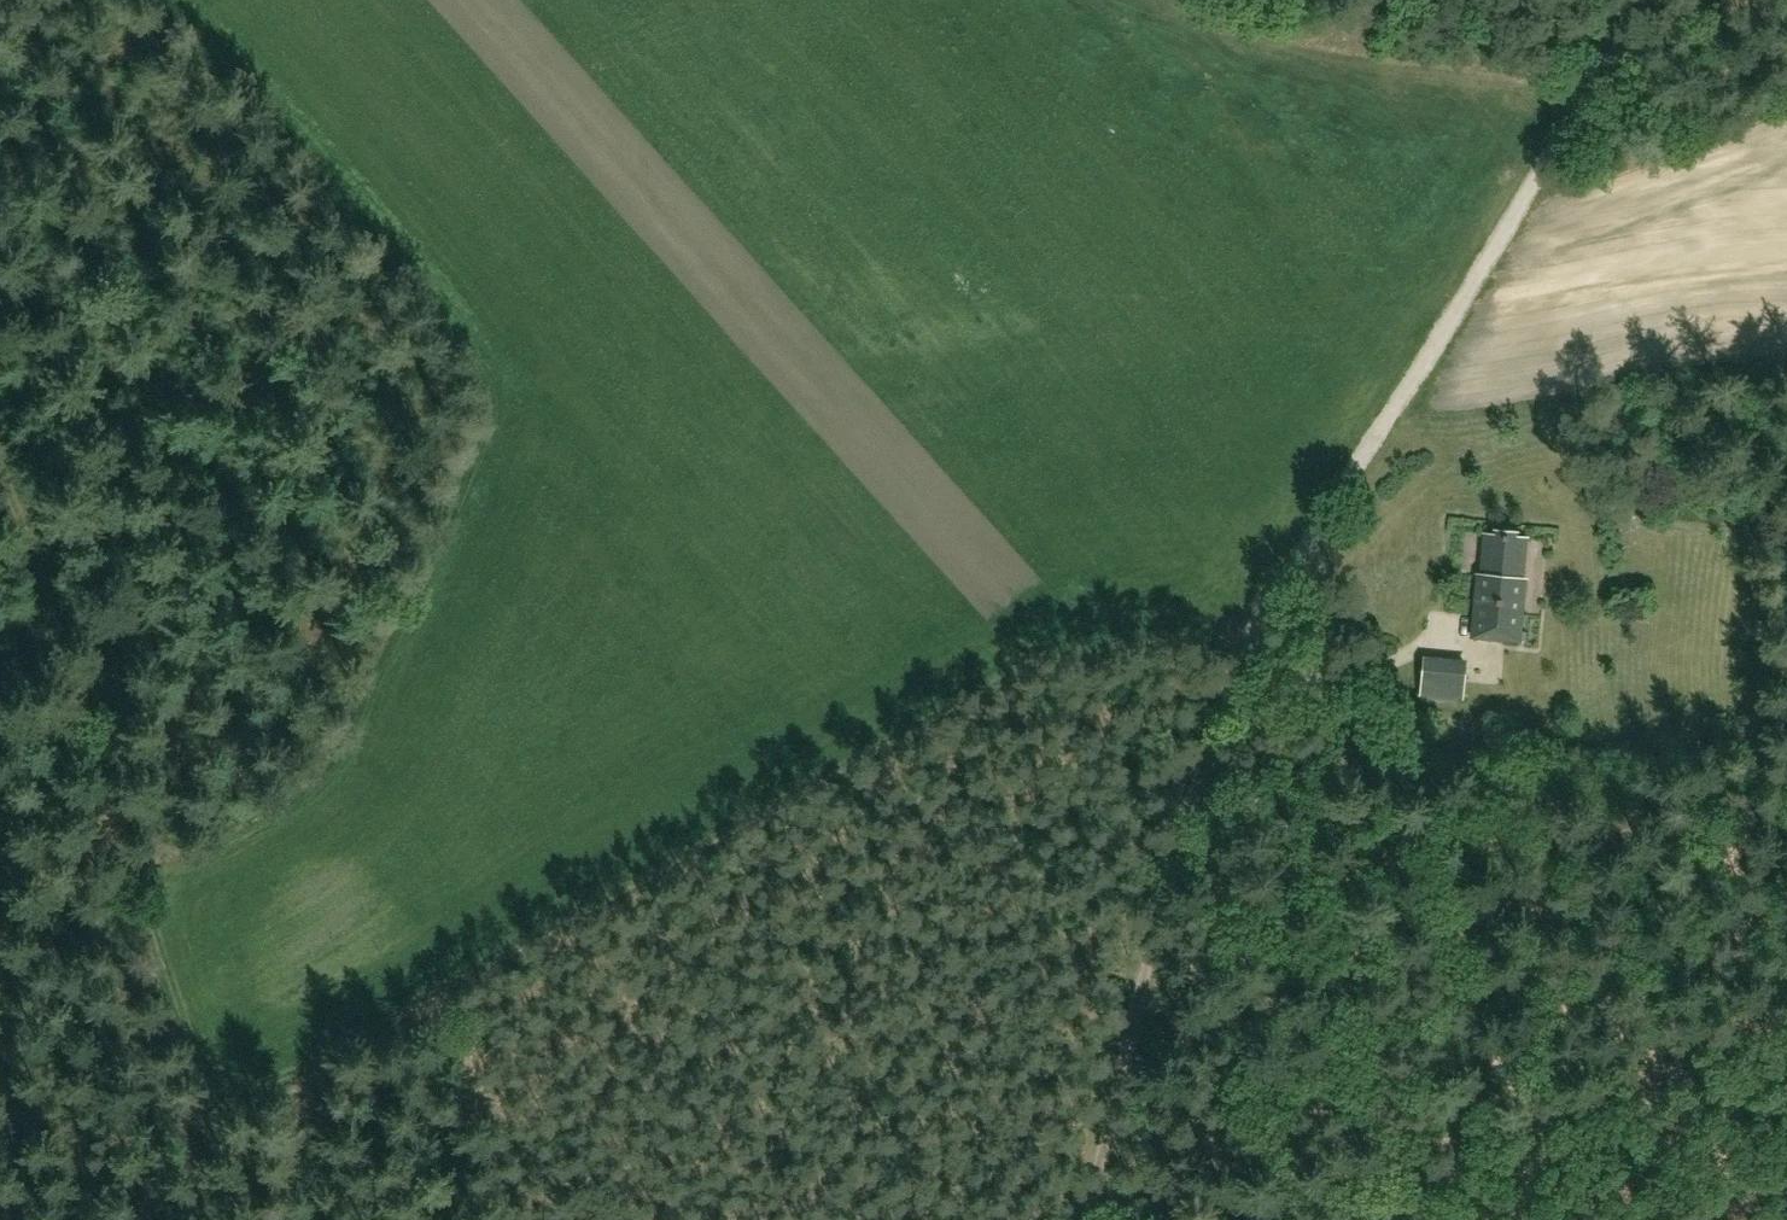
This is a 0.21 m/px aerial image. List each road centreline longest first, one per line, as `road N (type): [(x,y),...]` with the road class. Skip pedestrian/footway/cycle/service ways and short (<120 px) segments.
road 1 (track): [(1073,1219),(1189,813),(1249,670),(1592,70),(1640,0)]
road 2 (track): [(1241,1219),(1786,1037)]

